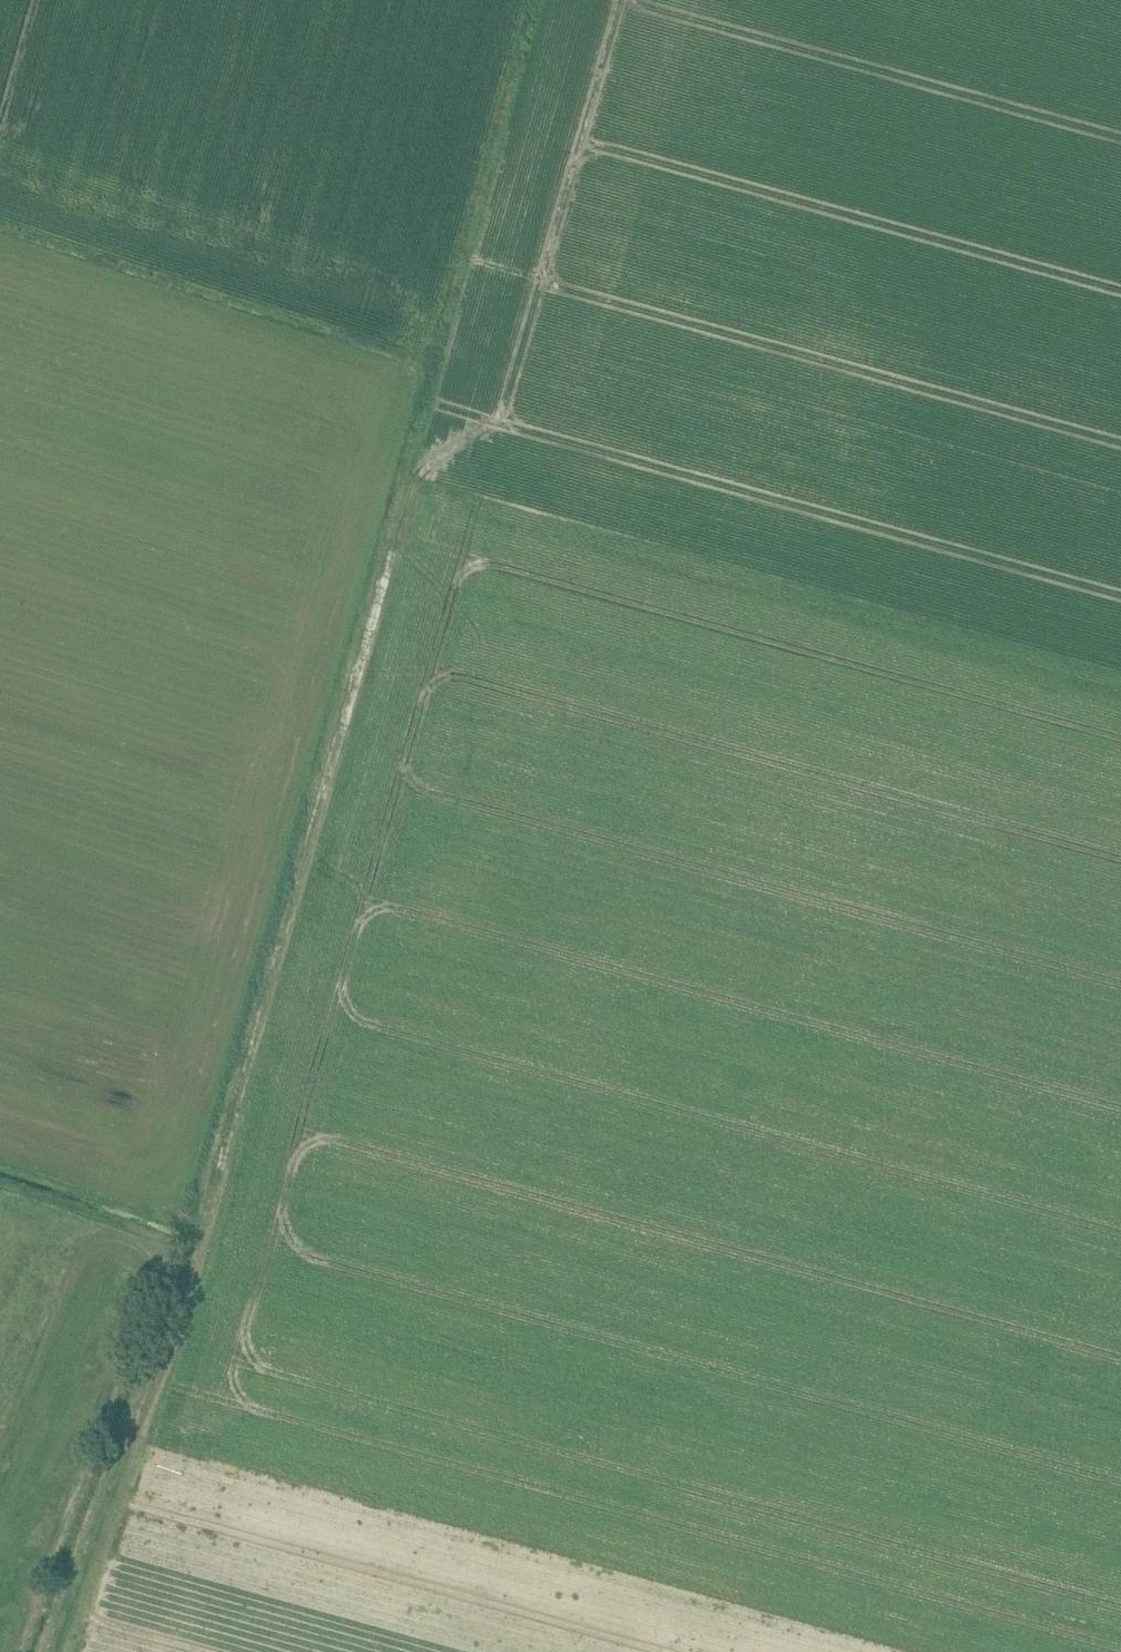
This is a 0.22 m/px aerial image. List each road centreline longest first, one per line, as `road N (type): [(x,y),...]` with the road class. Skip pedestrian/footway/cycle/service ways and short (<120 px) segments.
road 1 (track): [(55,1651),(200,1259),(384,609)]

